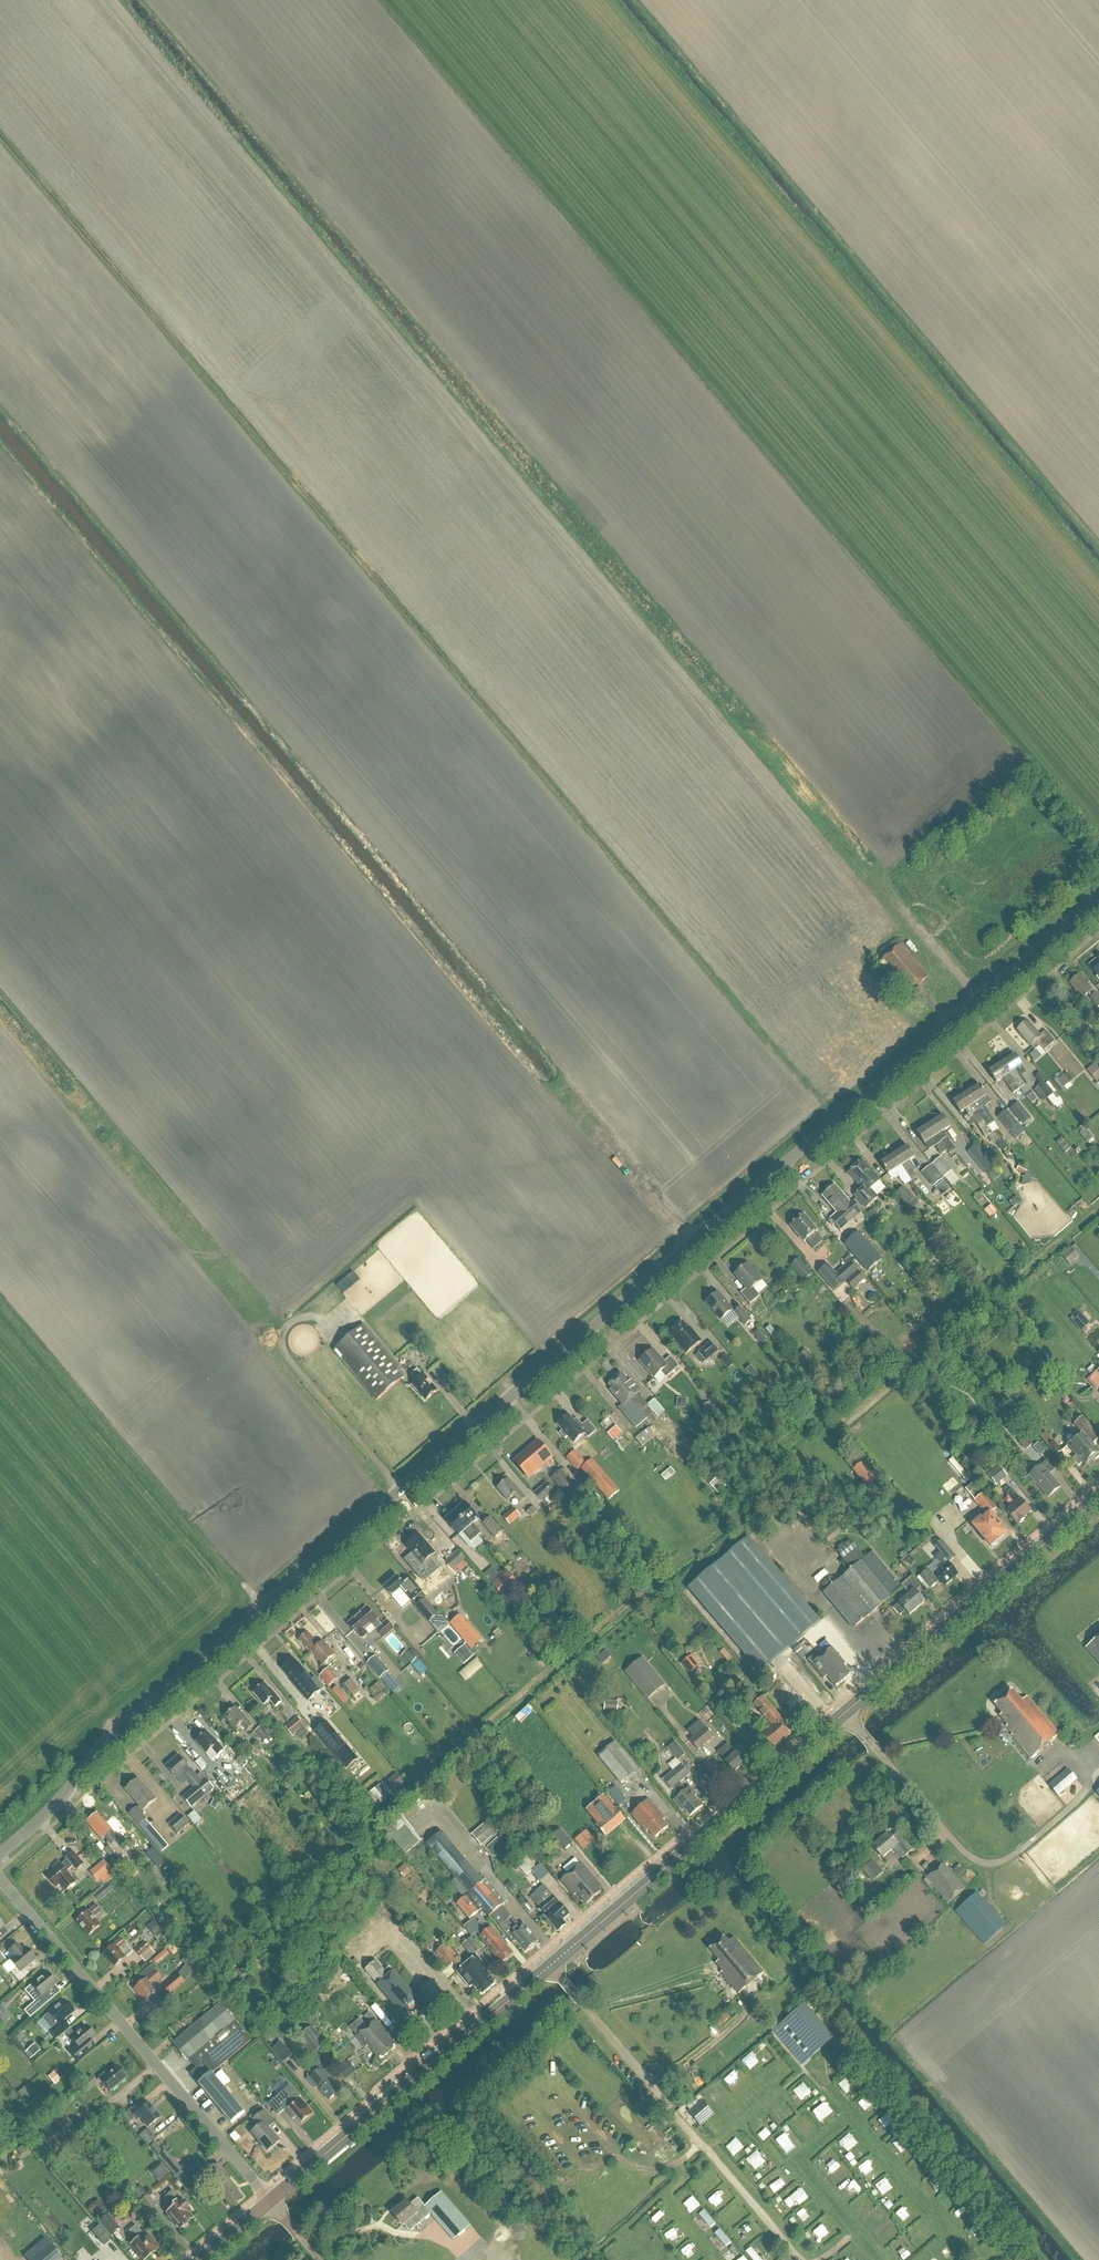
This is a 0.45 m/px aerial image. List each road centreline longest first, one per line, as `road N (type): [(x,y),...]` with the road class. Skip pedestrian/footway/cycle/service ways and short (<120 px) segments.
road 1 (unclassified): [(0,1854),(68,1792),(107,1738),(1098,895)]
road 2 (tertiary): [(270,2201),(1098,1500)]
road 3 (residential): [(270,2201),(0,1880)]

